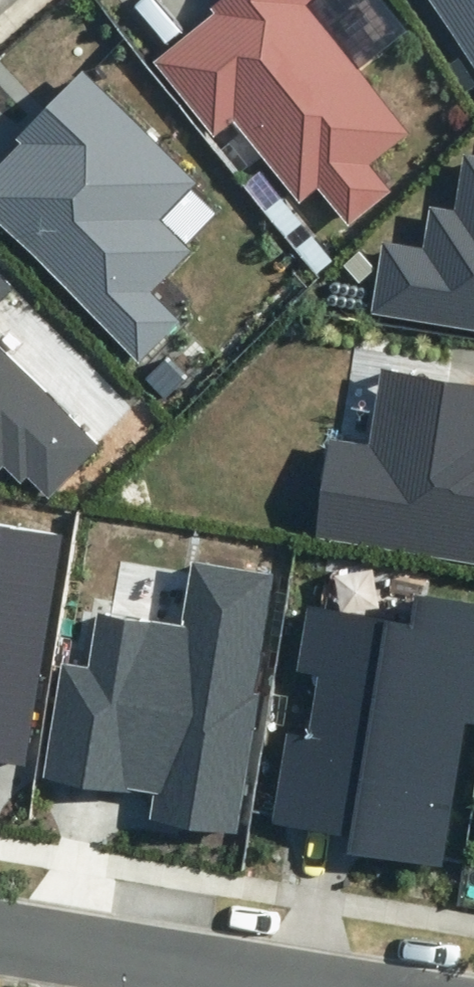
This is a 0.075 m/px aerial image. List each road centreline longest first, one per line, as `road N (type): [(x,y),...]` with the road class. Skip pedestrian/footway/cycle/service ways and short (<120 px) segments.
road 1 (residential): [(0,931),(369,986)]

